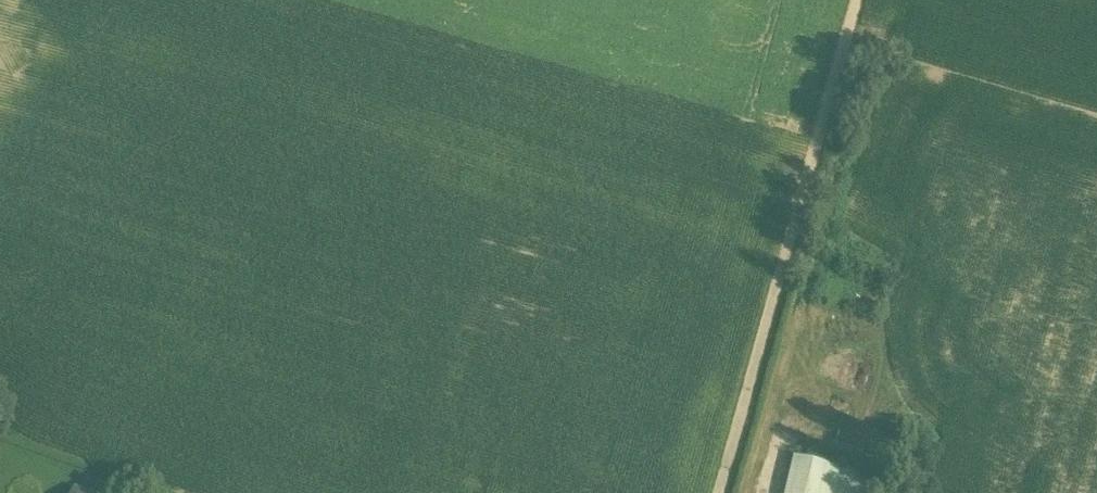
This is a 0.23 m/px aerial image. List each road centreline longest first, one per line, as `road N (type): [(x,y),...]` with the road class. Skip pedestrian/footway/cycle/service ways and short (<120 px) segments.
road 1 (track): [(724,492),(863,0)]

